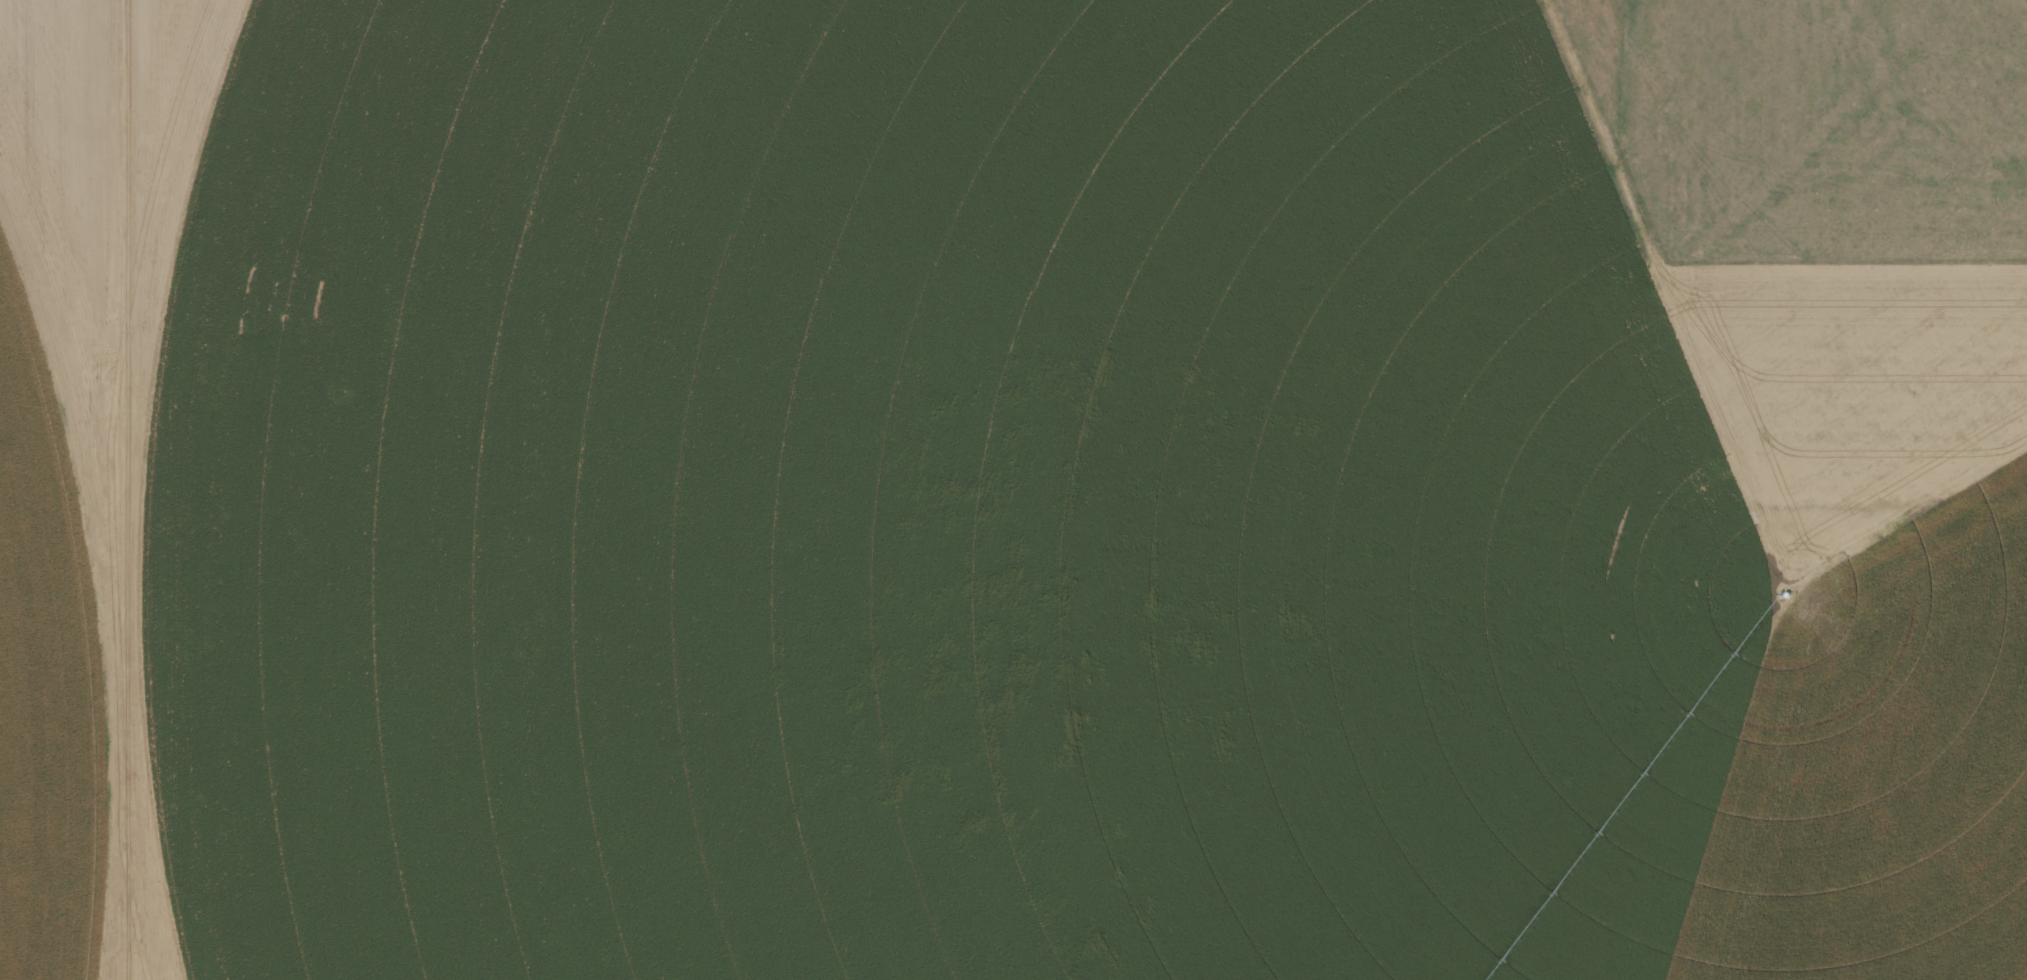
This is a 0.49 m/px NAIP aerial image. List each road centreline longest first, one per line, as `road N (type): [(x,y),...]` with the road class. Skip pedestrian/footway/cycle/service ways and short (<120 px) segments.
road 1 (residential): [(173,979),(172,0)]

